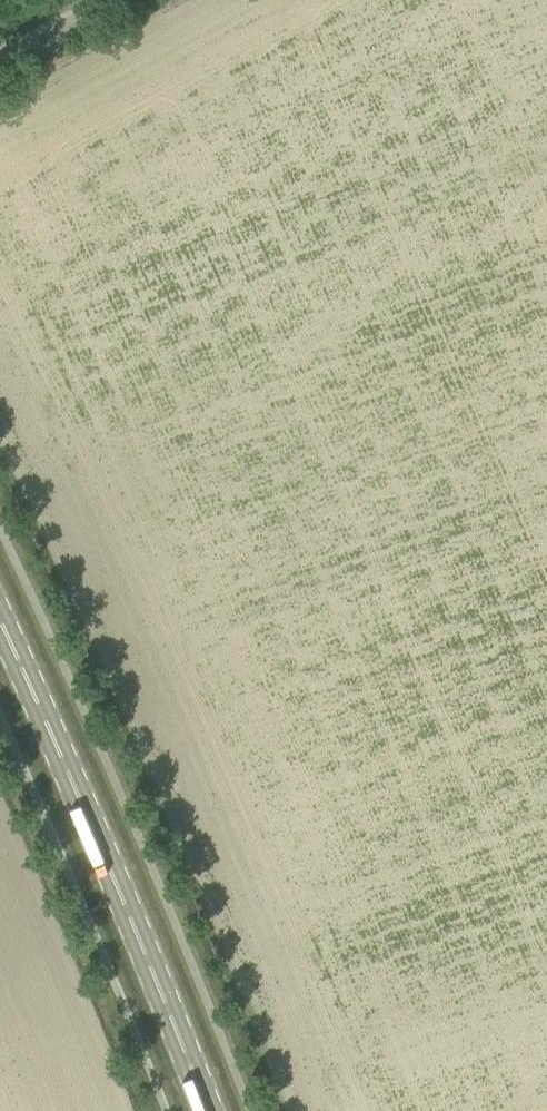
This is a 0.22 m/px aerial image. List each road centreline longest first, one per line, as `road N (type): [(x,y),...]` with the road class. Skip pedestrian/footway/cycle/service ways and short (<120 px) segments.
road 1 (primary): [(203,1110),(116,889),(0,635)]
road 2 (unclassified): [(0,60),(113,0)]

